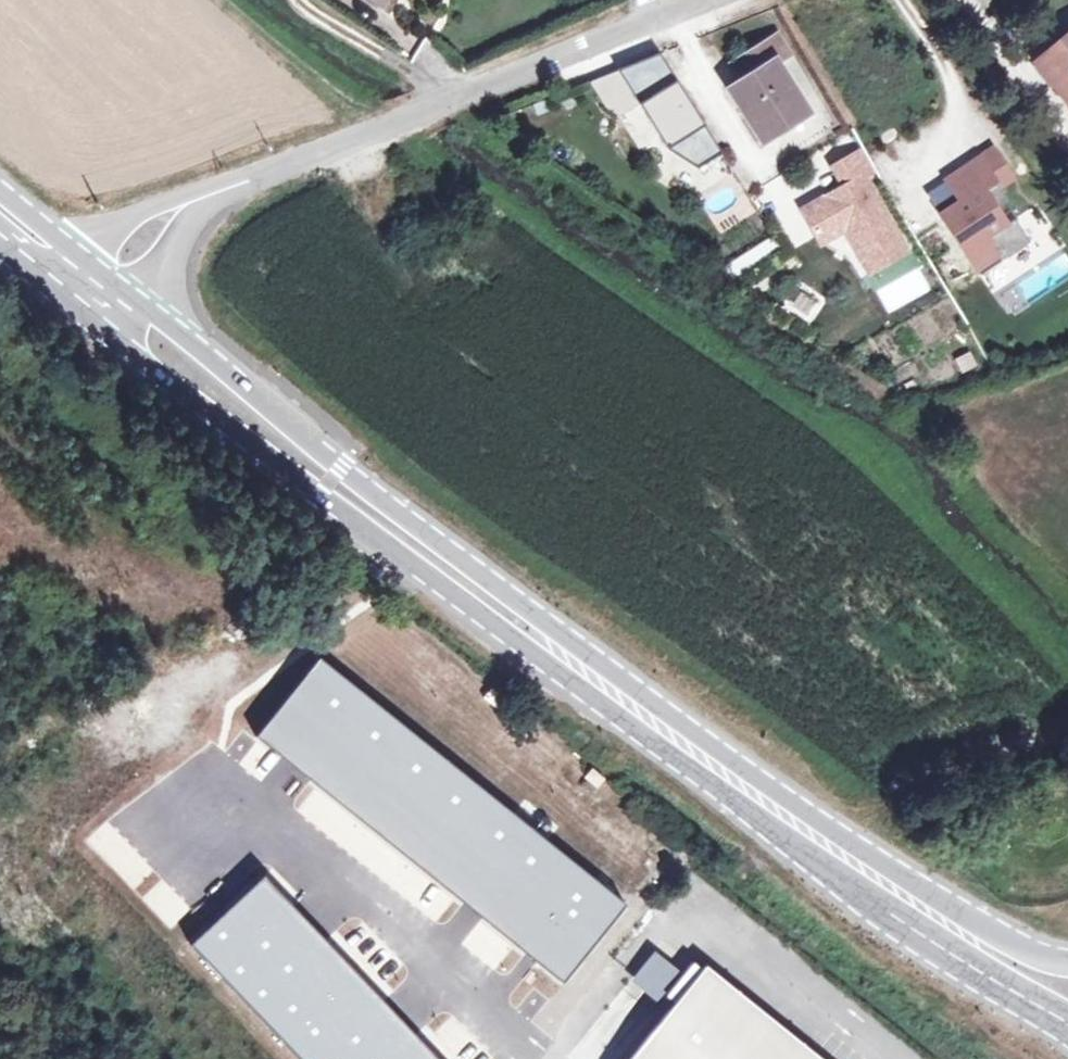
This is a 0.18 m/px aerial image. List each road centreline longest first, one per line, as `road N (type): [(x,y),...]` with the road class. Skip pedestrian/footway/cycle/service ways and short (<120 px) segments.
road 1 (secondary): [(139,330),(638,713)]
road 2 (secondary): [(638,713),(900,921),(1067,1027)]
road 3 (secondary): [(1067,961),(985,927),(638,713)]
road 4 (residential): [(435,98),(697,0)]
road 5 (unclassified): [(202,199),(435,98)]
road 6 (track): [(435,98),(297,0)]
road 7 (unclassified): [(202,199),(92,240),(58,264)]
road 8 (unclassified): [(139,330),(152,287),(202,199)]

